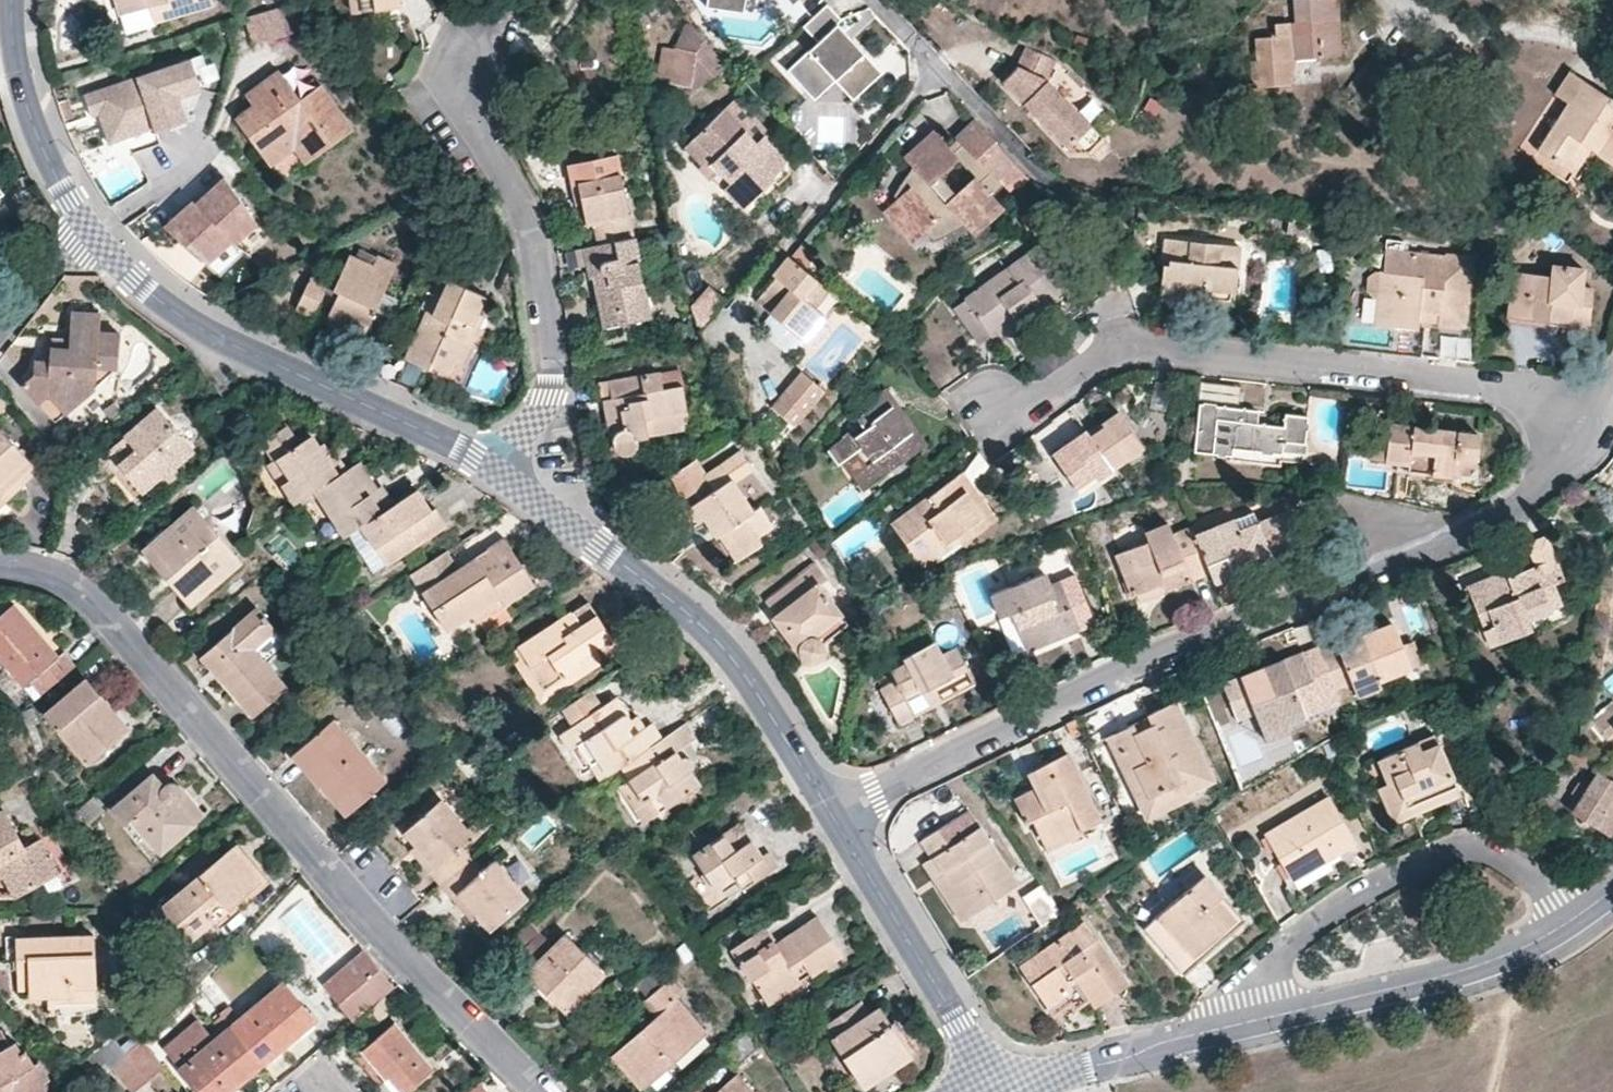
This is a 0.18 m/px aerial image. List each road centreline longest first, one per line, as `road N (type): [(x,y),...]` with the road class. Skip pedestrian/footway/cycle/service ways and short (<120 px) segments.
road 1 (residential): [(834,811),(1133,665),(1435,549),(1542,480),(1590,426)]
road 2 (residential): [(0,561),(45,564),(85,582),(402,948),(545,1091)]
road 3 (residential): [(1009,398),(1048,394),(1129,345),(1540,394),(1590,426)]
road 4 (residential): [(502,471),(720,639),(834,811)]
road 5 (residential): [(94,229),(189,319),(502,471)]
road 6 (residential): [(475,44),(473,113),(531,219),(553,372),(543,411),(502,471)]
road 7 (residential): [(1580,917),(1496,848),(1445,849),(1296,937),(1234,1026)]
road 8 (residential): [(1580,917),(1491,963),(1234,1026)]
road 9 (residential): [(834,811),(1002,1085)]
road 10 (residential): [(940,64),(1030,166),(1075,196),(1101,201),(1116,229)]
road 11 (residential): [(14,0),(25,90),(61,180),(94,229)]
road 12 (residential): [(1234,1026),(1002,1085)]
road 13 (residential): [(787,241),(940,64)]
road 14 (residential): [(0,337),(94,229)]

